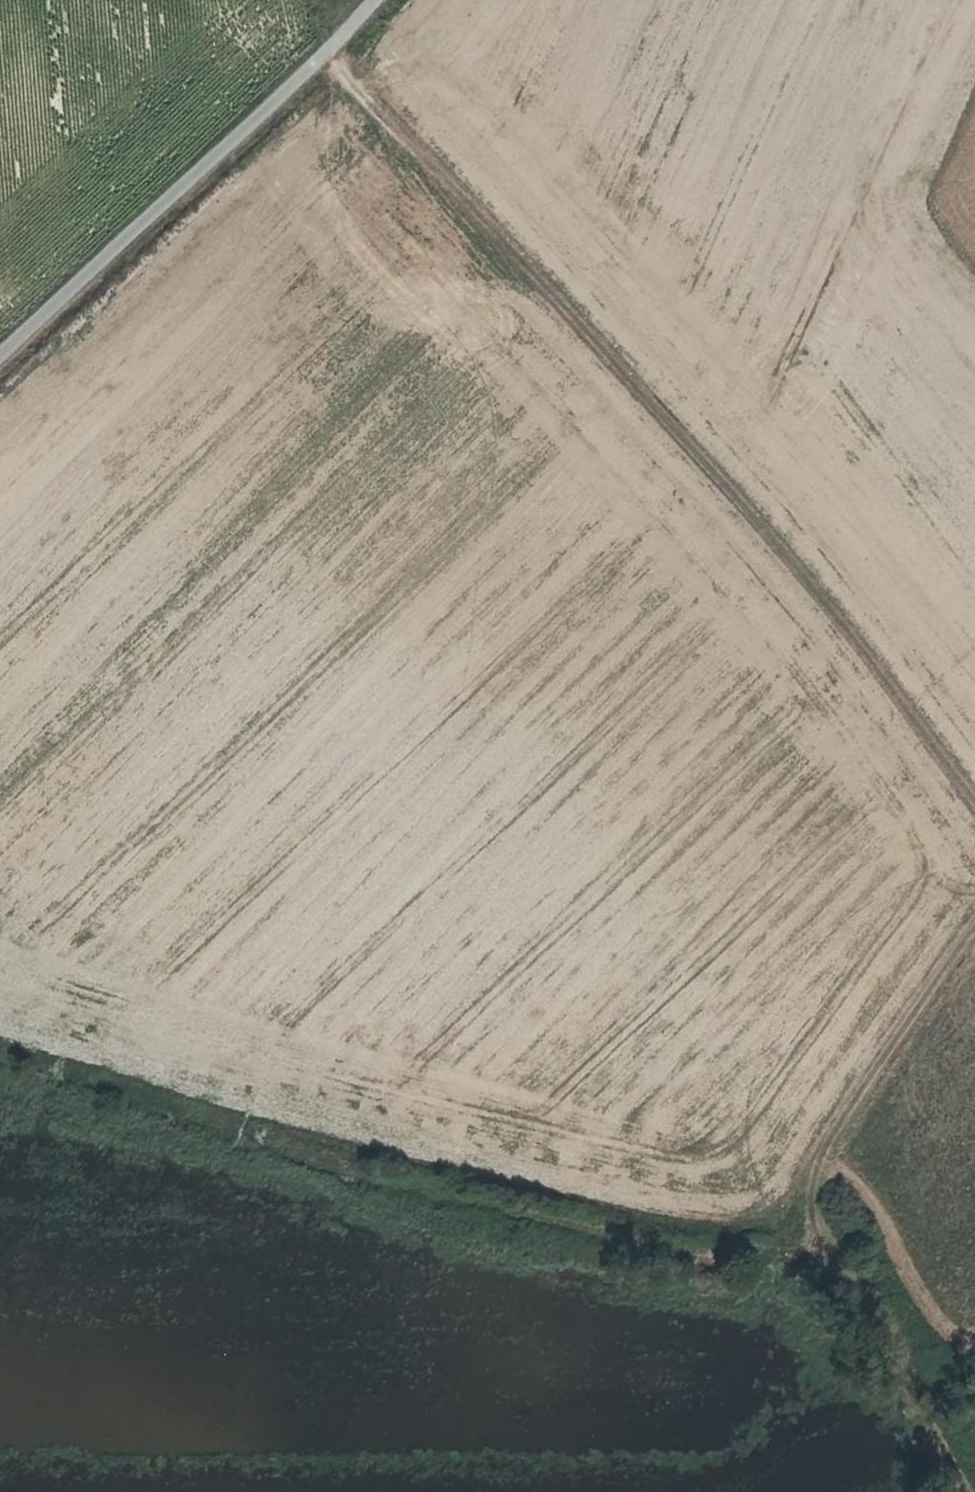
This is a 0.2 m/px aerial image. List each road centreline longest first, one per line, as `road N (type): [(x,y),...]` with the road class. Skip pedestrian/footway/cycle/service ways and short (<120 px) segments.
road 1 (track): [(318,48),(716,482),(974,818)]
road 2 (unclassified): [(368,0),(0,348)]
road 3 (track): [(974,924),(811,1163),(830,1273)]

